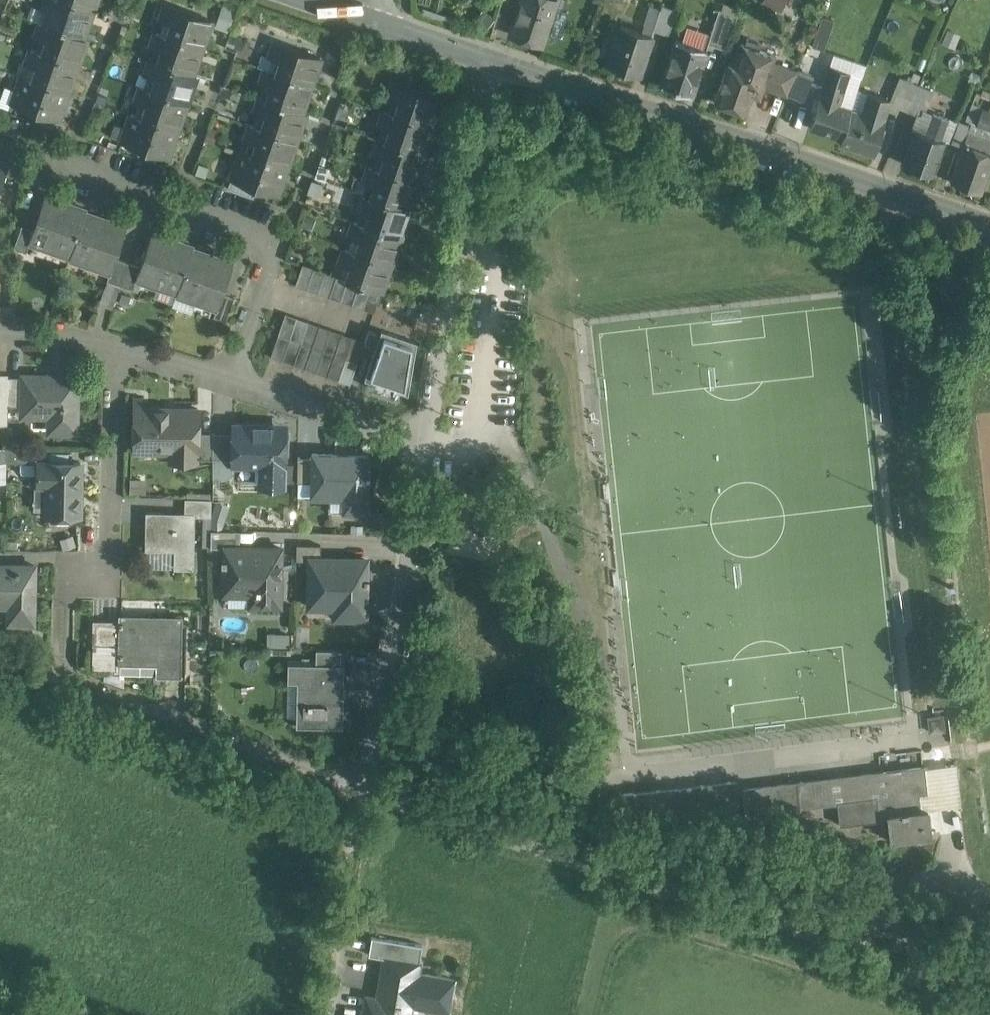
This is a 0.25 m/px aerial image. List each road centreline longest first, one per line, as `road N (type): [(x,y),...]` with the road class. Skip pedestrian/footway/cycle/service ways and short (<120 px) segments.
road 1 (residential): [(363,794),(468,834),(833,941),(984,1014)]
road 2 (tertiary): [(493,53),(989,220)]
road 3 (residential): [(0,122),(283,221),(228,380)]
road 4 (residential): [(493,53),(423,444)]
road 5 (residential): [(0,663),(363,794)]
road 6 (residential): [(423,444),(363,794)]
road 7 (residential): [(115,347),(110,559)]
road 8 (residential): [(423,444),(228,380)]
road 9 (tertiary): [(362,9),(493,53)]

